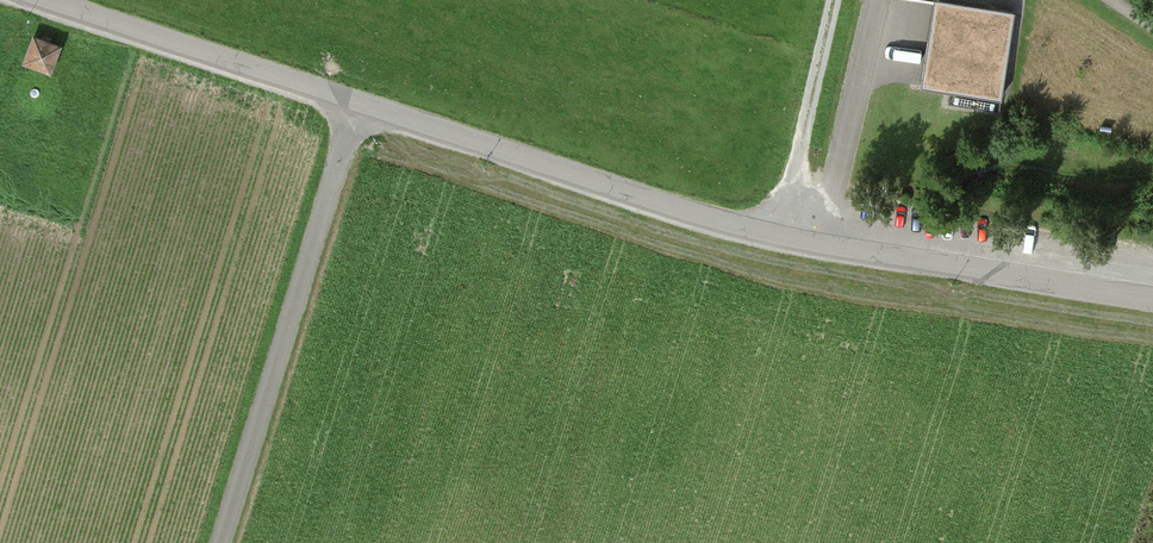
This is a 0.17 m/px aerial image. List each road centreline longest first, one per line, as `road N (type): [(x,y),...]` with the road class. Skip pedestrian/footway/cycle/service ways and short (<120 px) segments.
road 1 (unclassified): [(40,0),(693,218),(1152,296)]
road 2 (track): [(221,542),(359,105)]
road 3 (track): [(828,0),(775,235)]

